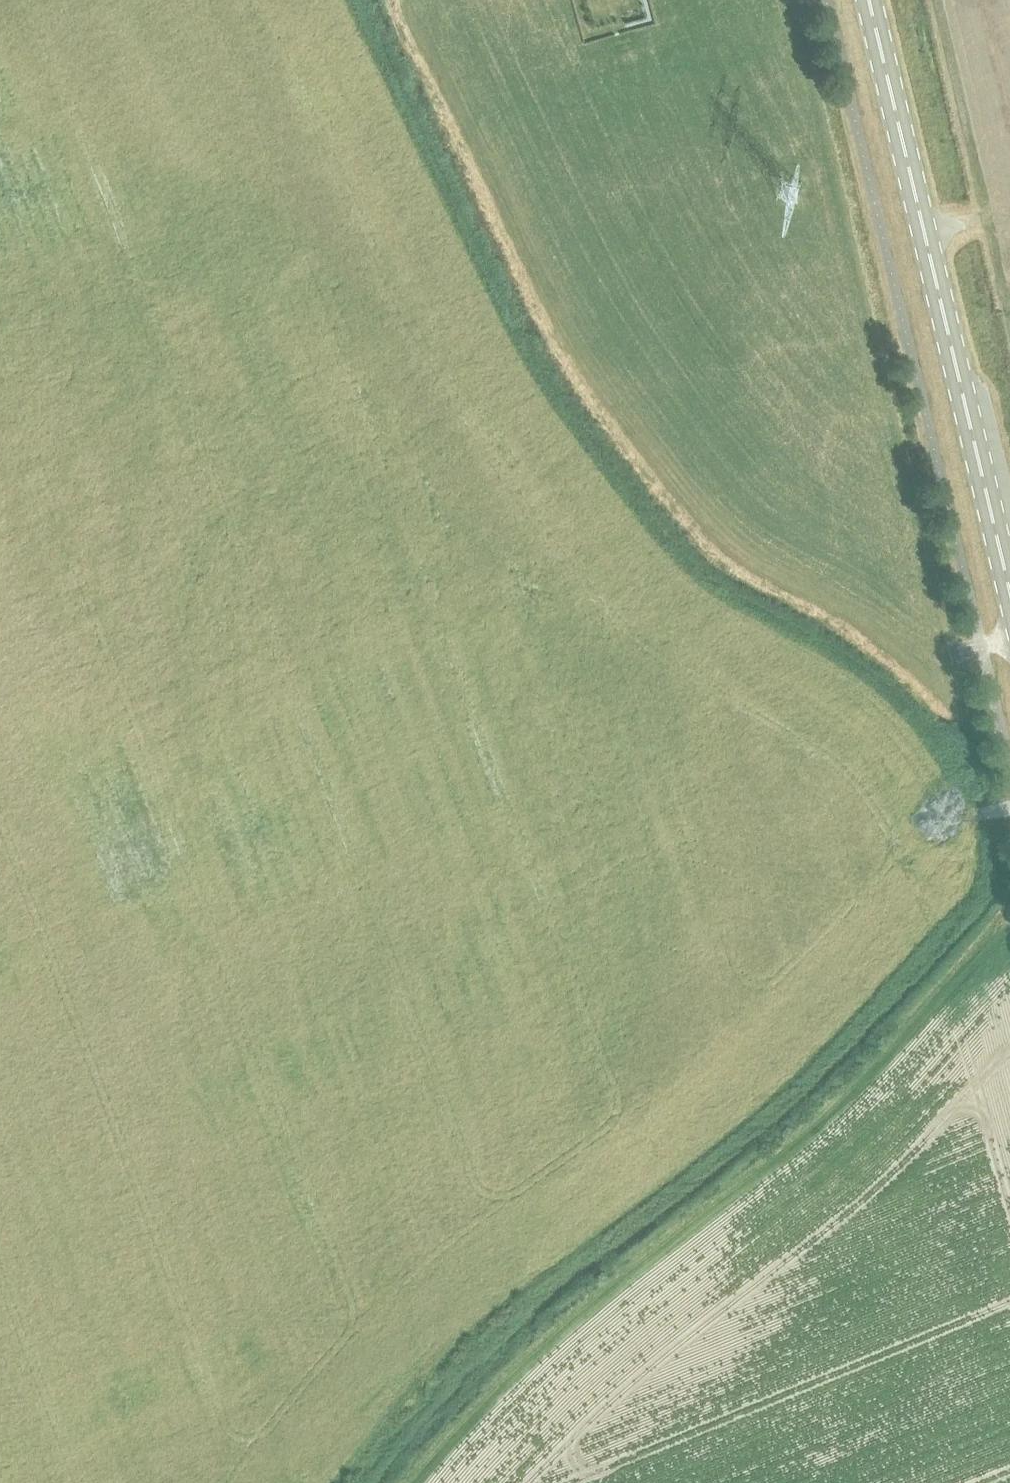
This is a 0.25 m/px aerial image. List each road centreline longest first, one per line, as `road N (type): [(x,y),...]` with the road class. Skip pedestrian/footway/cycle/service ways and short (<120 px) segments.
road 1 (secondary): [(1009,622),(864,0)]

